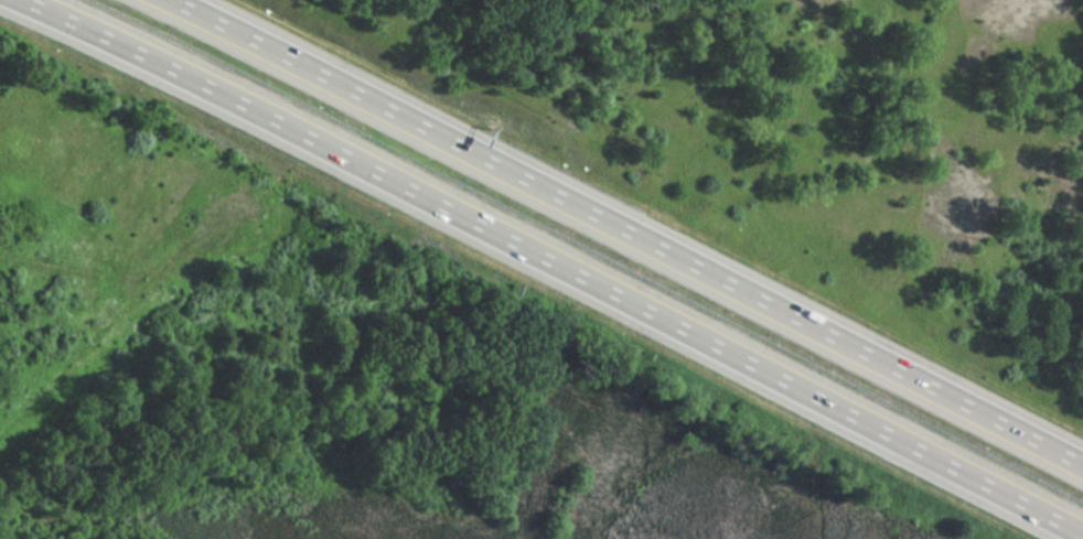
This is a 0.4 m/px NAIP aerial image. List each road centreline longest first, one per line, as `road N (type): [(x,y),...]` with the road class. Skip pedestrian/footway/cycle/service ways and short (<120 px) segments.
road 1 (motorway): [(9,0),(256,114),(1081,538)]
road 2 (motorway): [(972,410),(186,0)]
road 3 (motorway): [(1082,467),(972,410)]

